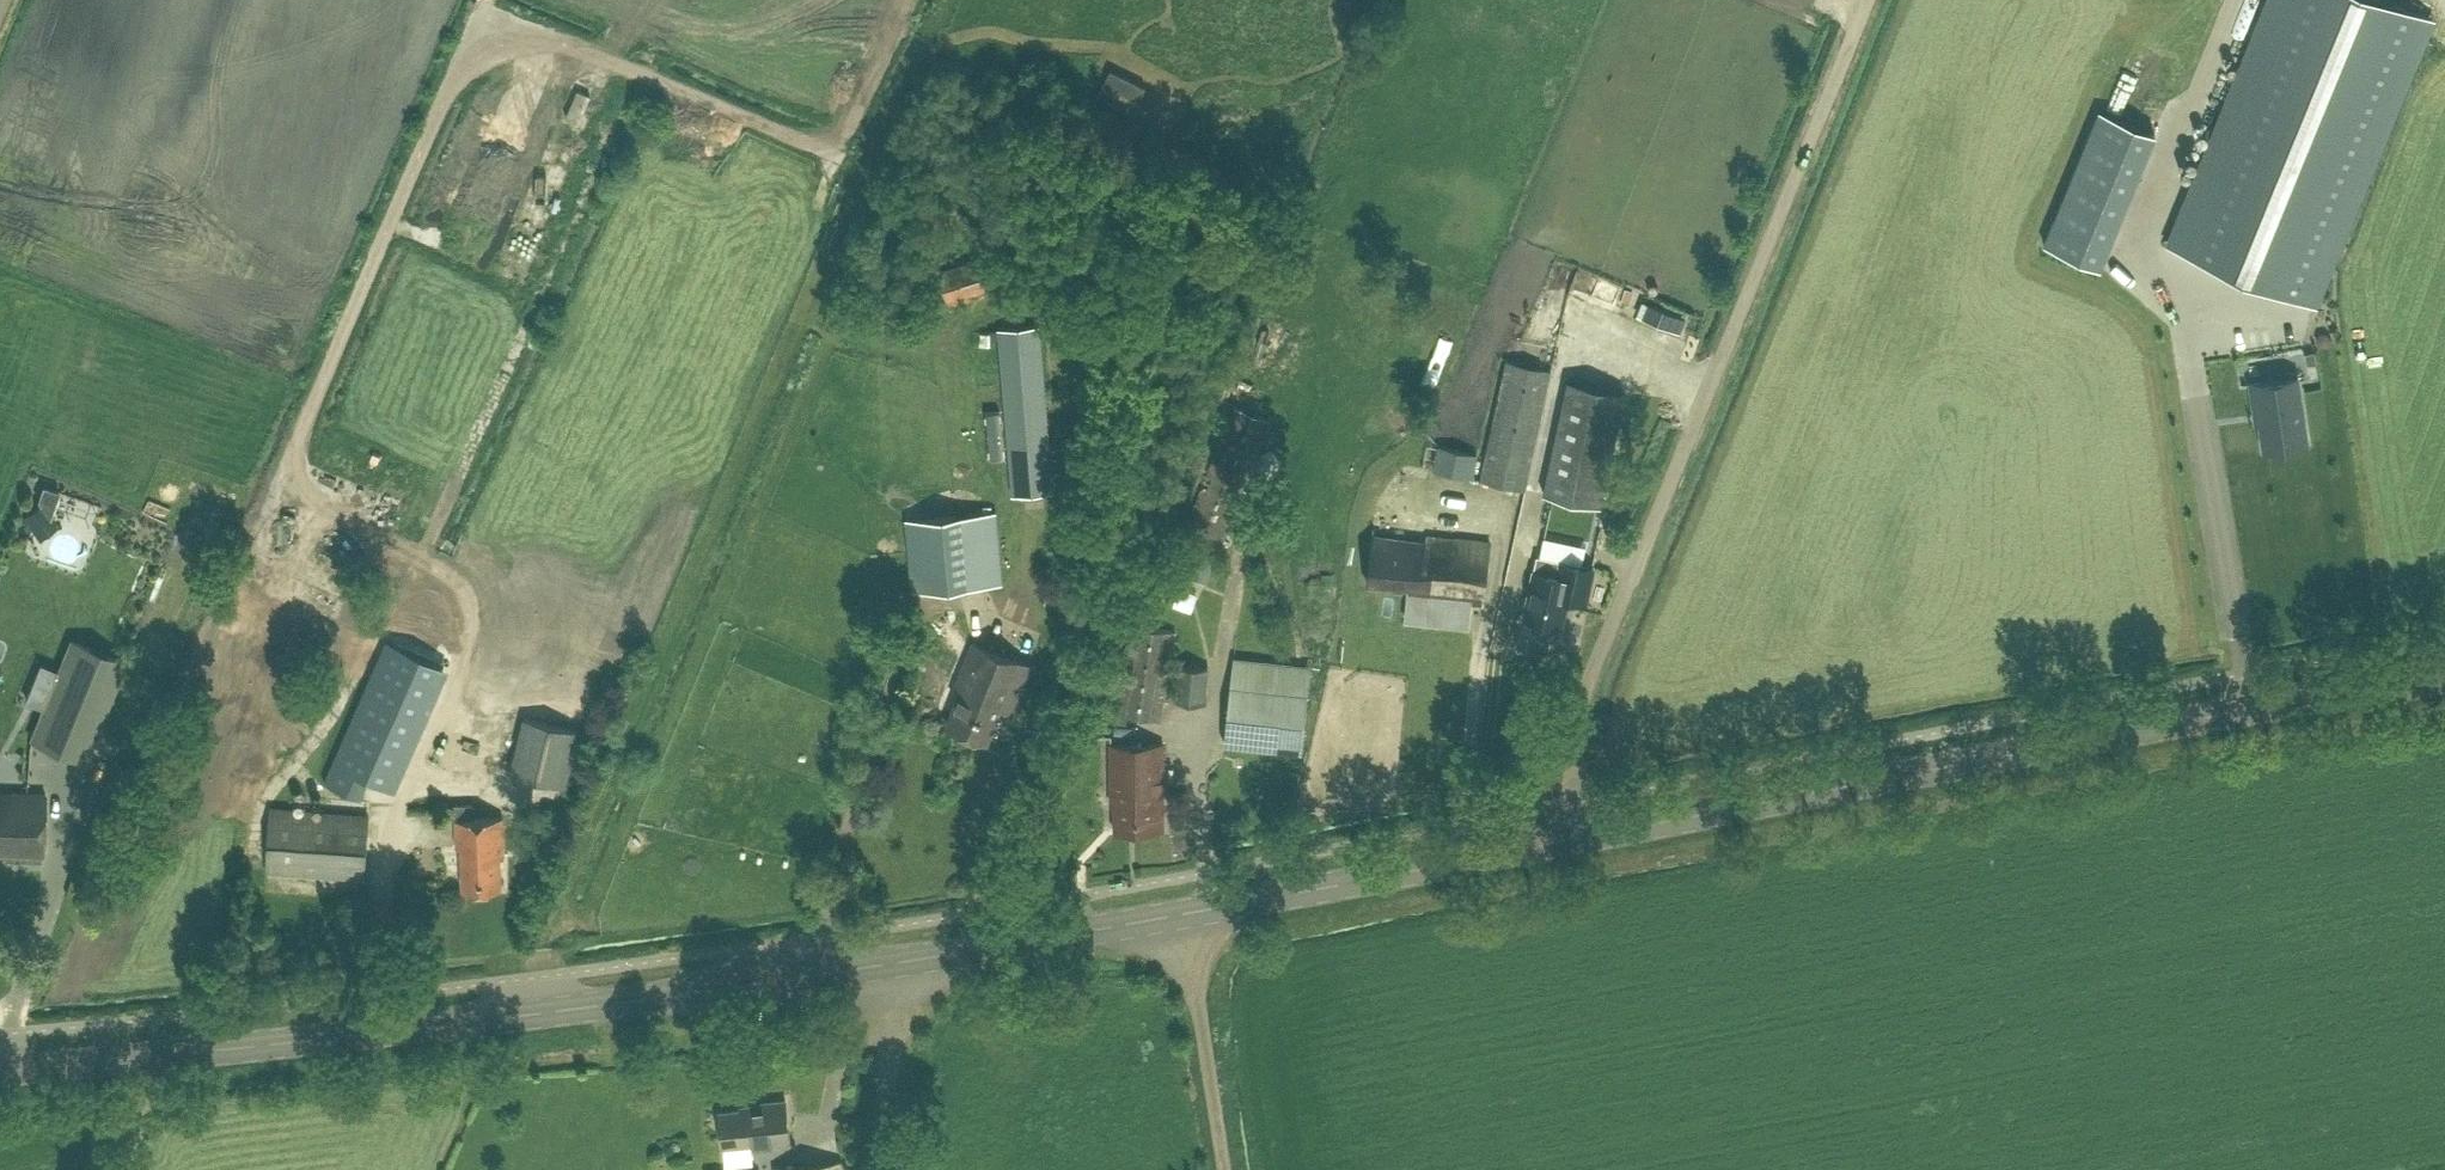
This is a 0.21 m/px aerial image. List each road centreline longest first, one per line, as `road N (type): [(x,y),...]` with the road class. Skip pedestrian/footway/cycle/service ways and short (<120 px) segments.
road 1 (unclassified): [(1574,836),(1570,800),(1588,683),(1866,0)]
road 2 (secondary): [(2444,677),(1574,836)]
road 3 (secondary): [(876,966),(0,1066)]
road 4 (secondary): [(1574,836),(1199,909)]
road 5 (secondary): [(1199,909),(876,966)]
road 6 (unclassified): [(1223,1169),(1191,953),(1199,909)]
road 7 (unclassified): [(876,966),(890,995),(880,1169)]
road 8 (track): [(167,1049),(121,1169)]

